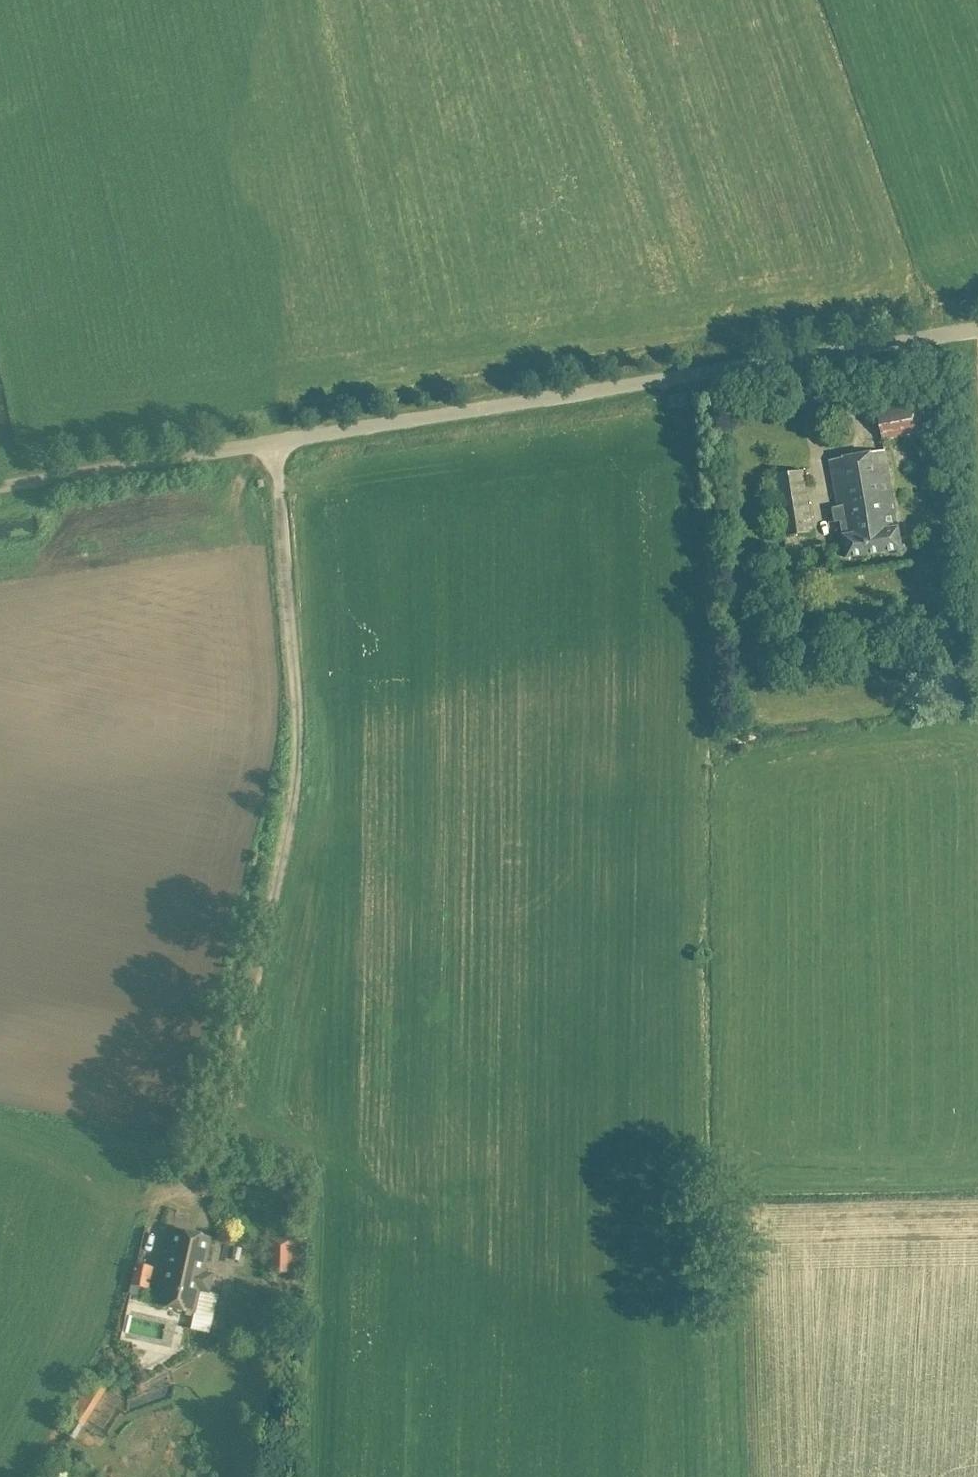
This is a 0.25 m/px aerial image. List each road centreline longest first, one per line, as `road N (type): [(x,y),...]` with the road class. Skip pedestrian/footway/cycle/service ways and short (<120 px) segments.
road 1 (unclassified): [(977,332),(0,486)]

